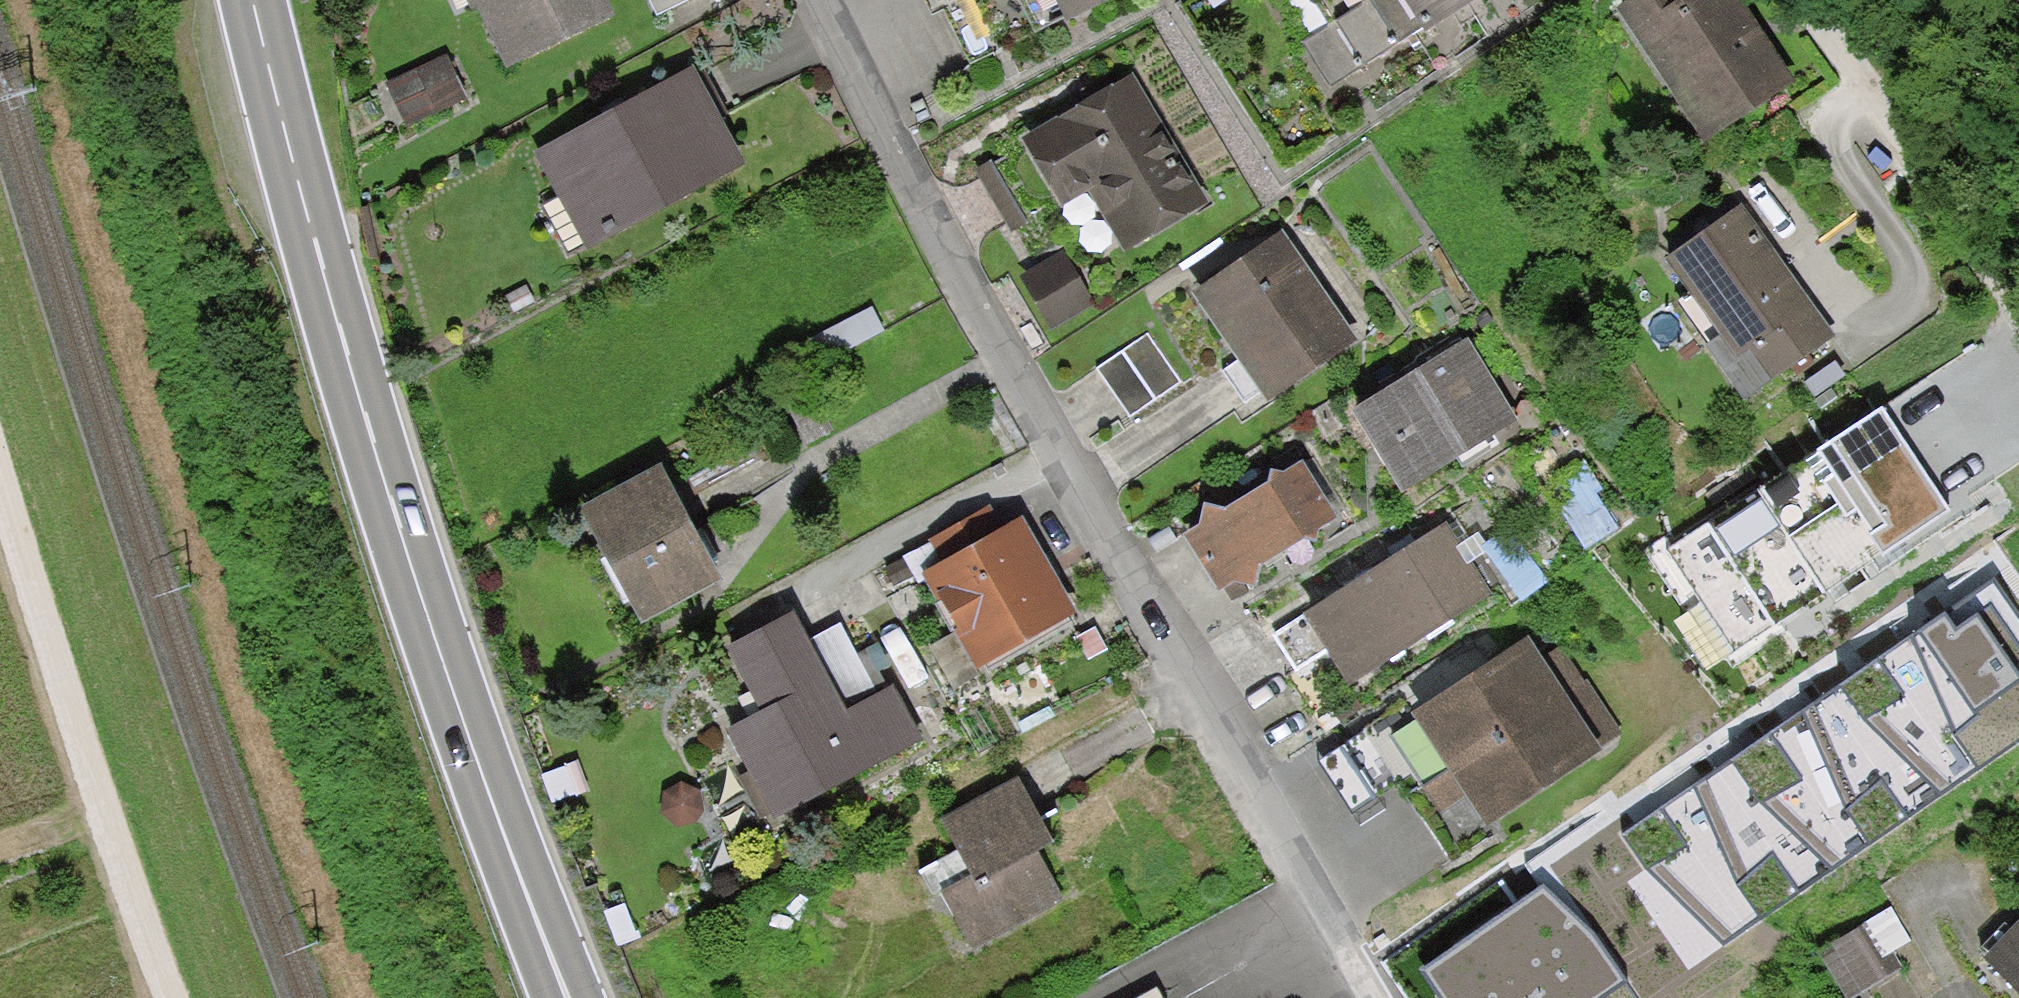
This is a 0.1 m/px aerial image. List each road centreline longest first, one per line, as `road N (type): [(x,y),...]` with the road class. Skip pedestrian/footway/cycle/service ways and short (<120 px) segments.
road 1 (residential): [(825,0),(982,309),(1369,997)]
road 2 (primary): [(253,0),(336,323),(444,666),(570,997)]
road 3 (track): [(174,997),(126,877),(0,474)]
road 4 (residential): [(2018,317),(1797,0)]

